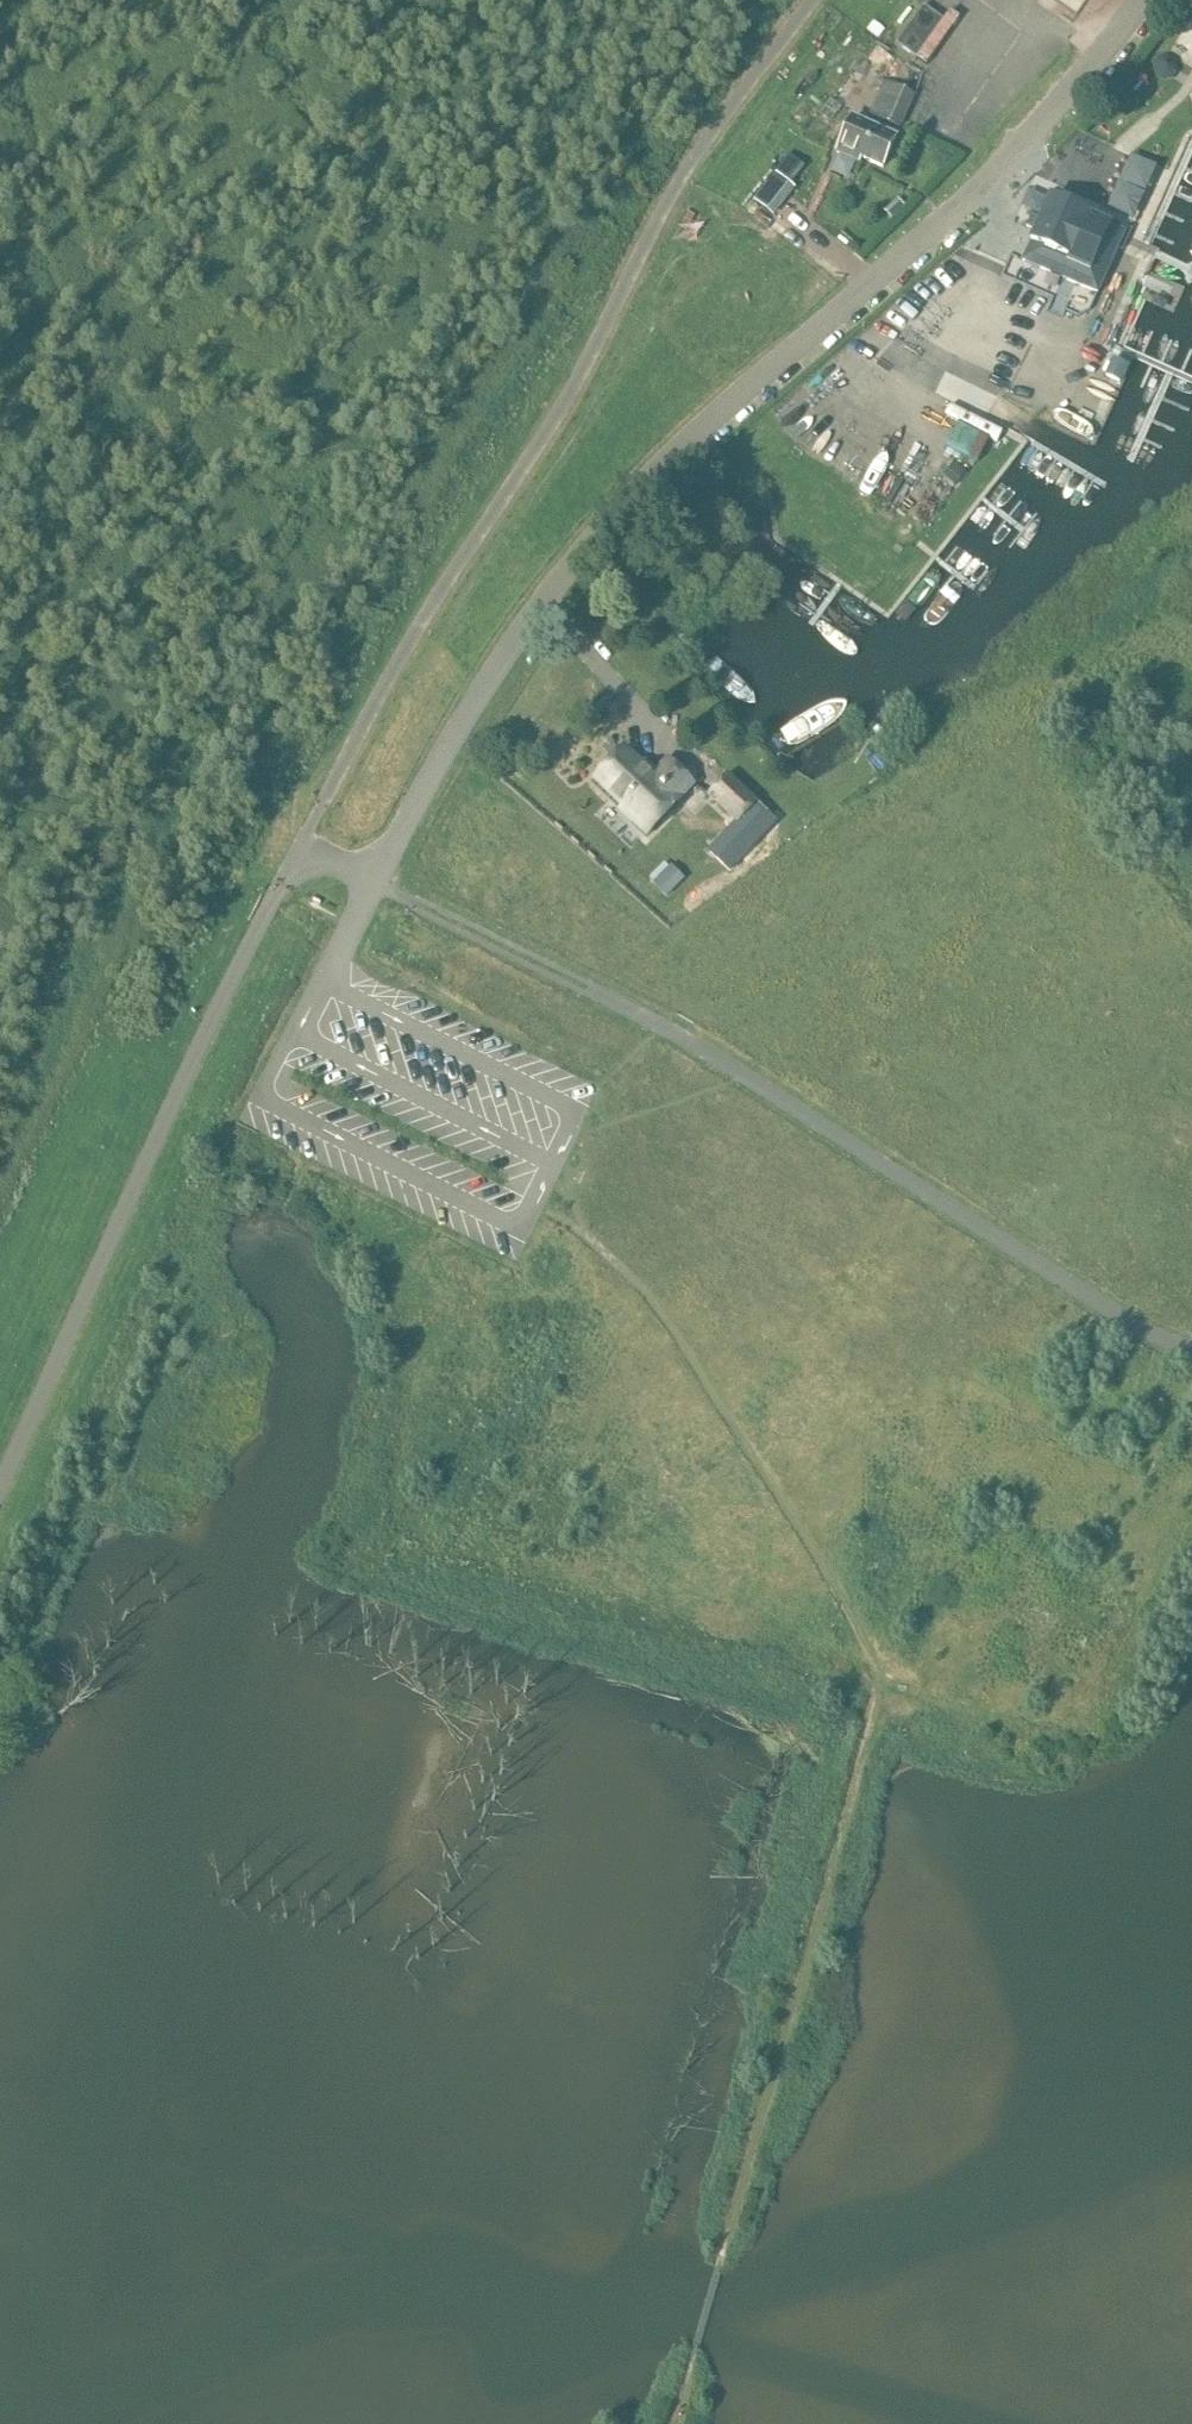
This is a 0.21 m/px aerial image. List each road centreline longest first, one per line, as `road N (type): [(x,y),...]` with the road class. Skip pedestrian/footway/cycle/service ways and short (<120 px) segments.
road 1 (unclassified): [(379,884),(466,713),(589,544),(693,433),(986,186),(1144,0)]
road 2 (unclassified): [(379,884),(299,847),(0,1490)]

